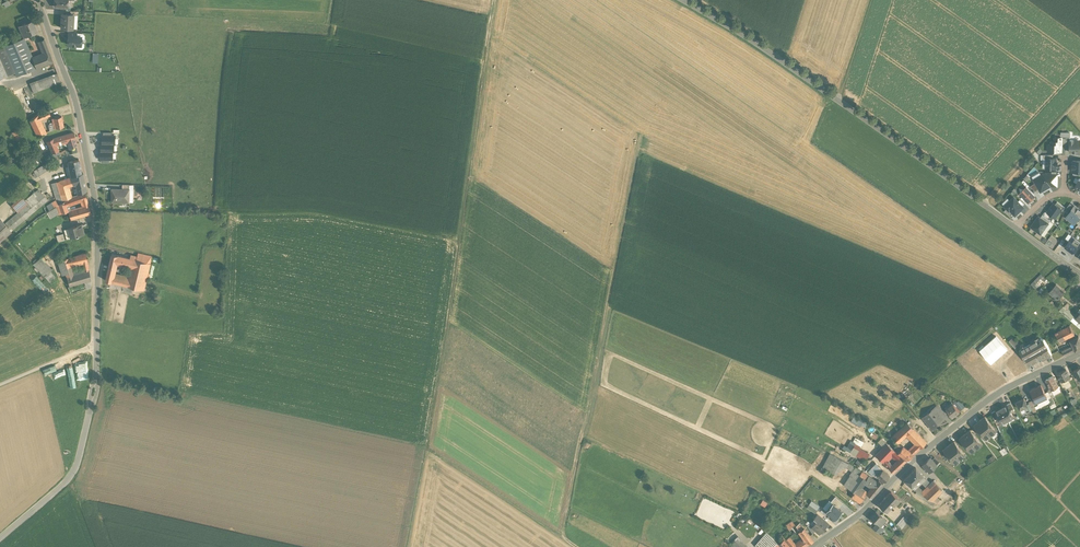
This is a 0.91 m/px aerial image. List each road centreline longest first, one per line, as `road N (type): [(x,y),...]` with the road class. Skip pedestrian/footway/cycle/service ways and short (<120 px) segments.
road 1 (track): [(493,0),(407,546)]
road 2 (track): [(563,538),(639,136)]
road 3 (tertiary): [(1016,228),(682,0)]
road 4 (residential): [(97,359),(98,214),(75,101),(38,0)]
road 5 (residential): [(814,546),(998,394),(1079,353)]
road 6 (unclassified): [(0,539),(70,478),(97,359)]
road 7 (track): [(427,447),(577,546)]
road 8 (track): [(983,204),(1079,99)]

